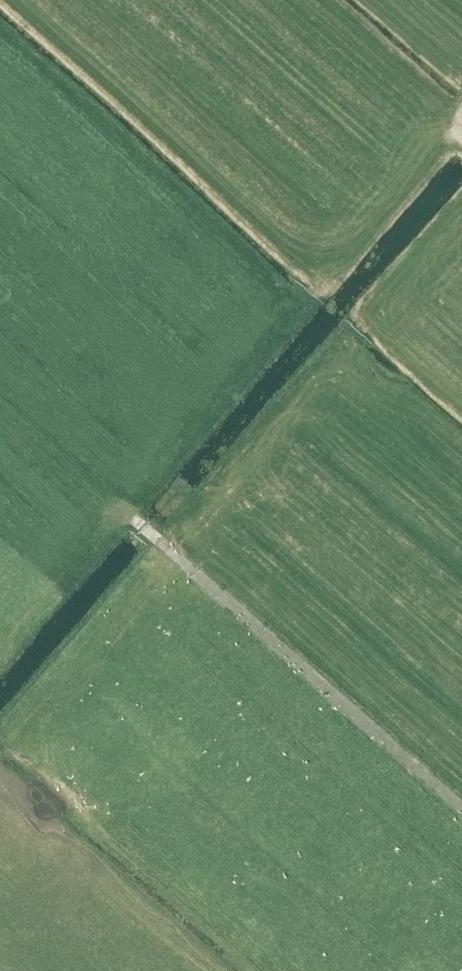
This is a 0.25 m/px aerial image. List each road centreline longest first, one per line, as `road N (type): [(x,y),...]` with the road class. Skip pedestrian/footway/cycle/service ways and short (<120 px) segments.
road 1 (track): [(461,810),(130,520)]

